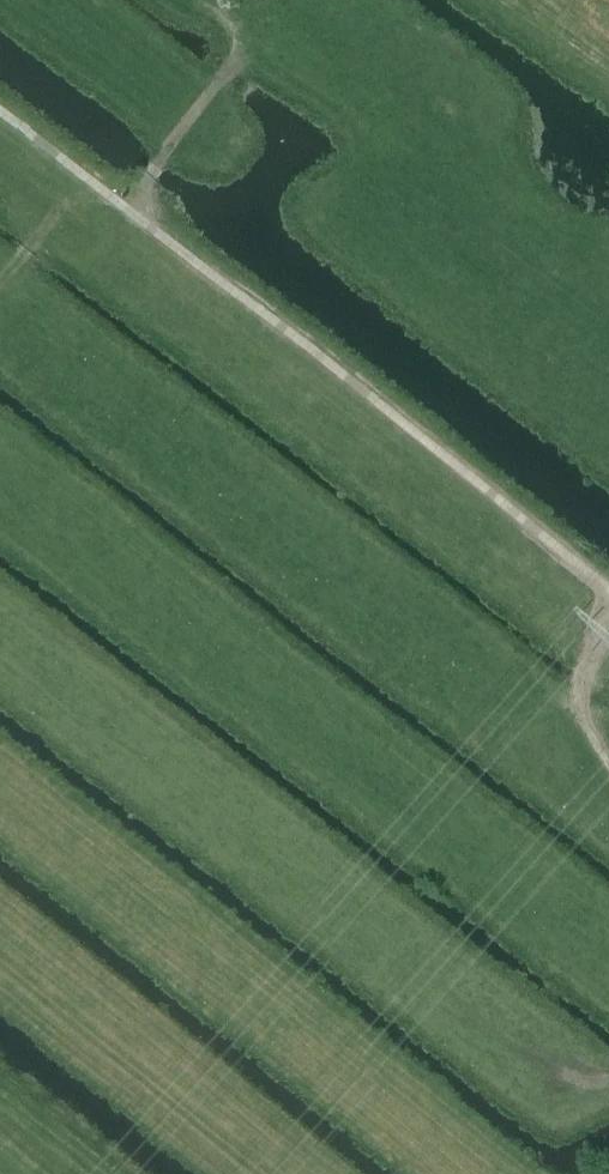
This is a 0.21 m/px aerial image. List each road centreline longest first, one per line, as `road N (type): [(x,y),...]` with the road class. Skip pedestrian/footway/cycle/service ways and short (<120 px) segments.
road 1 (track): [(0,112),(608,593)]
road 2 (track): [(240,63),(121,207)]

